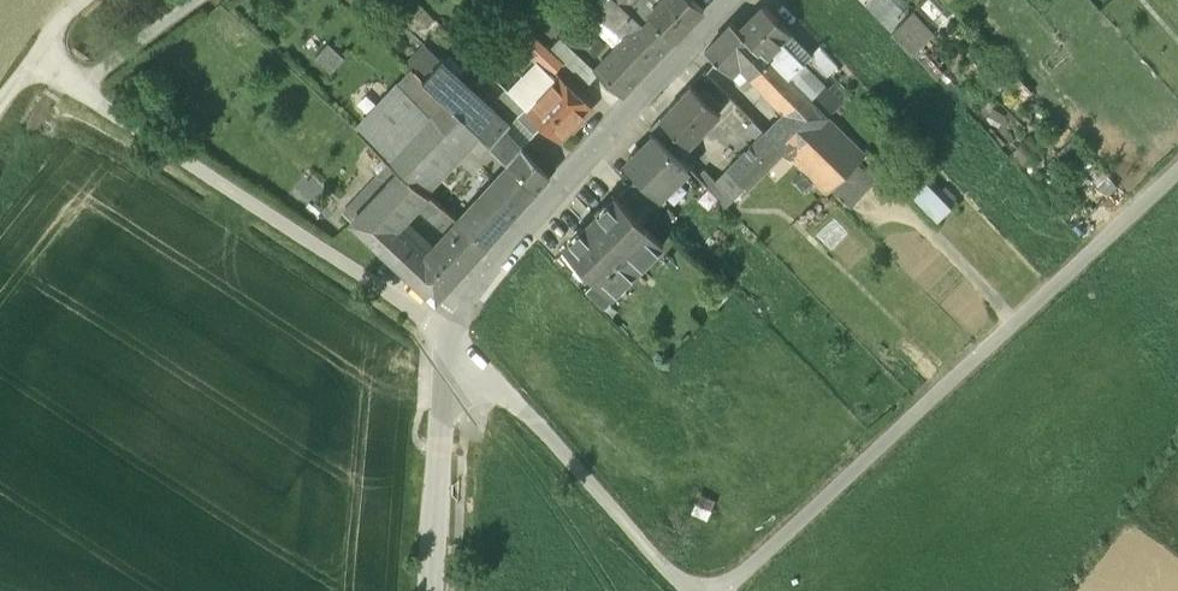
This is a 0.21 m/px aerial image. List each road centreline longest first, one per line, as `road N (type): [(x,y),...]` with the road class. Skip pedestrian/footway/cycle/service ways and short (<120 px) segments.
road 1 (track): [(724,590),(1177,166)]
road 2 (track): [(455,330),(435,325),(32,61)]
road 3 (residential): [(455,330),(470,295),(738,0)]
road 4 (track): [(691,590),(490,377),(471,374)]
road 5 (unclassified): [(432,590),(455,330)]
road 6 (track): [(82,91),(92,76),(202,0)]

